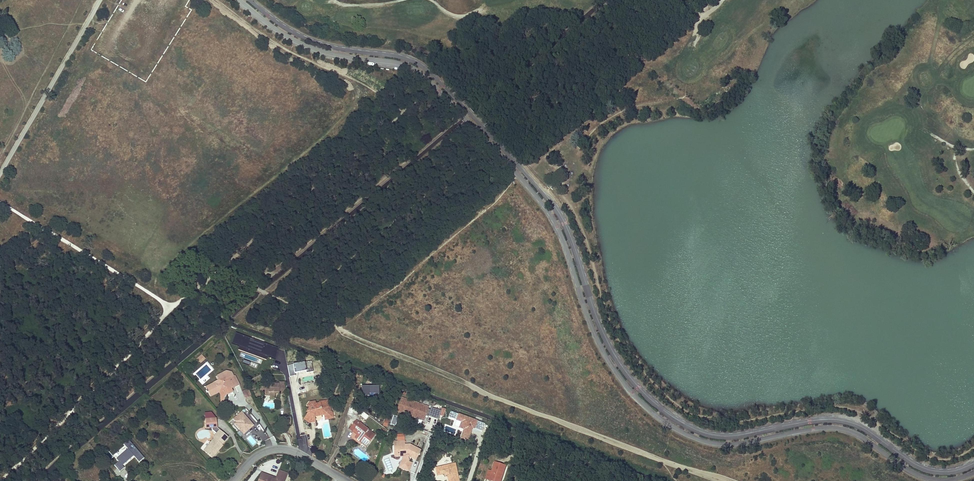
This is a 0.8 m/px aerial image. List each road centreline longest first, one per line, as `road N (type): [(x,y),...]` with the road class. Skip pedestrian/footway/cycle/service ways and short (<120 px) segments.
road 1 (unclassified): [(240,0),(297,41),(402,64),(439,91),(555,220),(603,350),(637,397),(672,426),(721,443),(832,427),(855,432),(922,476),(973,472)]
road 2 (unclassified): [(973,465),(922,469),(859,428),(835,421),(718,437),(671,418),(608,348),(558,215),(443,86),(406,59),(293,33),(249,0)]
road 3 (residential): [(233,480),(261,454),(286,450),(344,480)]

